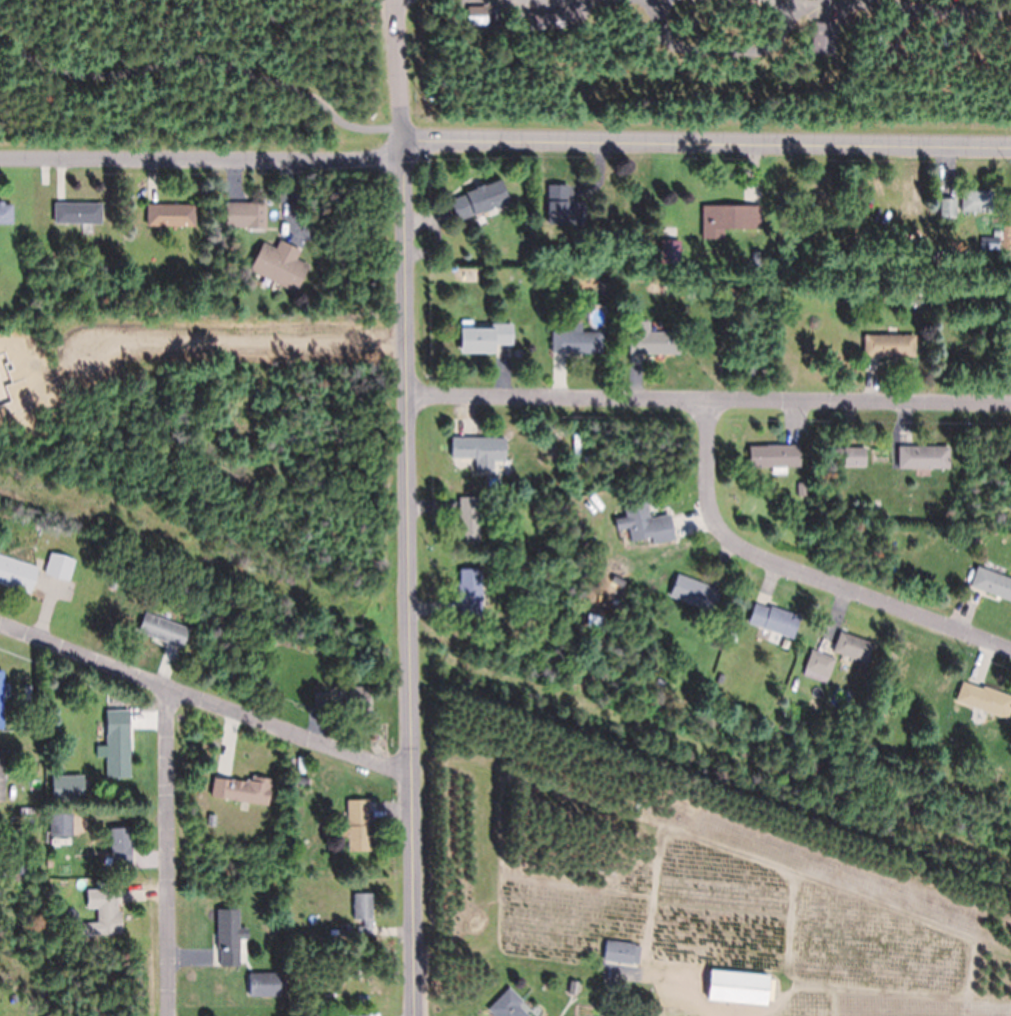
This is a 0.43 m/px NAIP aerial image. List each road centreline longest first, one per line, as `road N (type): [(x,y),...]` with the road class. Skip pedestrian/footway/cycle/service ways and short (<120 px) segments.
road 1 (residential): [(415,1015),(415,397),(406,142)]
road 2 (residential): [(1010,148),(406,142)]
road 3 (residential): [(1010,404),(415,397)]
road 4 (residential): [(704,400),(711,508),(733,545),(1010,651)]
road 5 (residential): [(0,629),(175,676),(415,771)]
road 6 (residential): [(408,162),(0,158)]
road 7 (residential): [(171,1015),(175,676)]
road 8 (residential): [(406,142),(401,0)]

